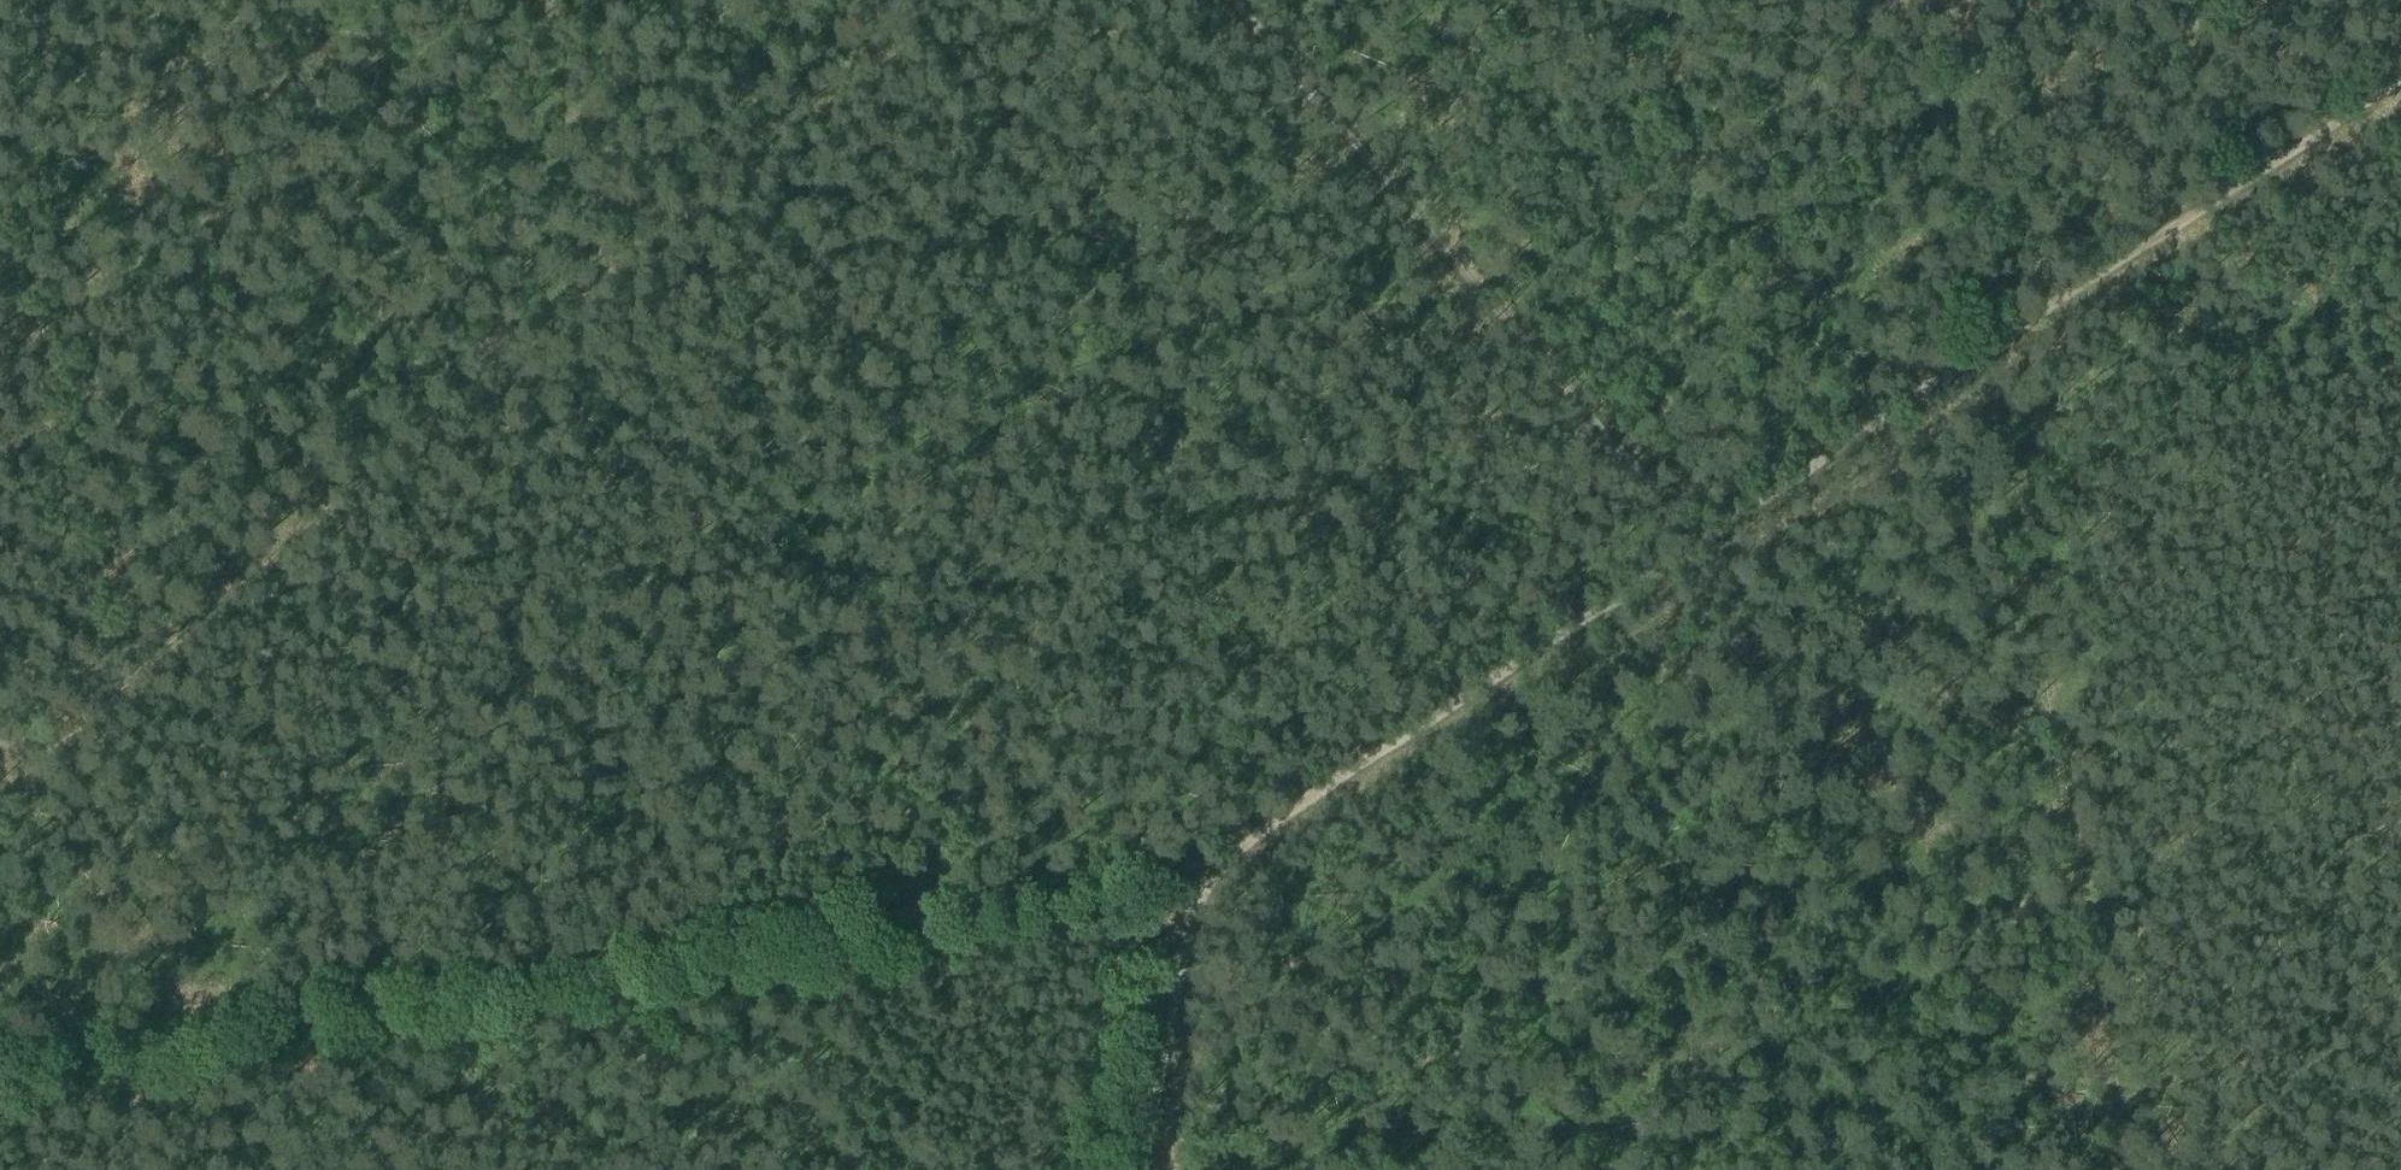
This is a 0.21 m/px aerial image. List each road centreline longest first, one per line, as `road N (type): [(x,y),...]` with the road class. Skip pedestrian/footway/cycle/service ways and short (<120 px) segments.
road 1 (track): [(0,793),(935,0)]
road 2 (track): [(1708,544),(2400,91)]
road 3 (track): [(1708,544),(1236,0)]
road 4 (track): [(1177,905),(1708,544)]
road 5 (track): [(1177,905),(1122,1169)]

